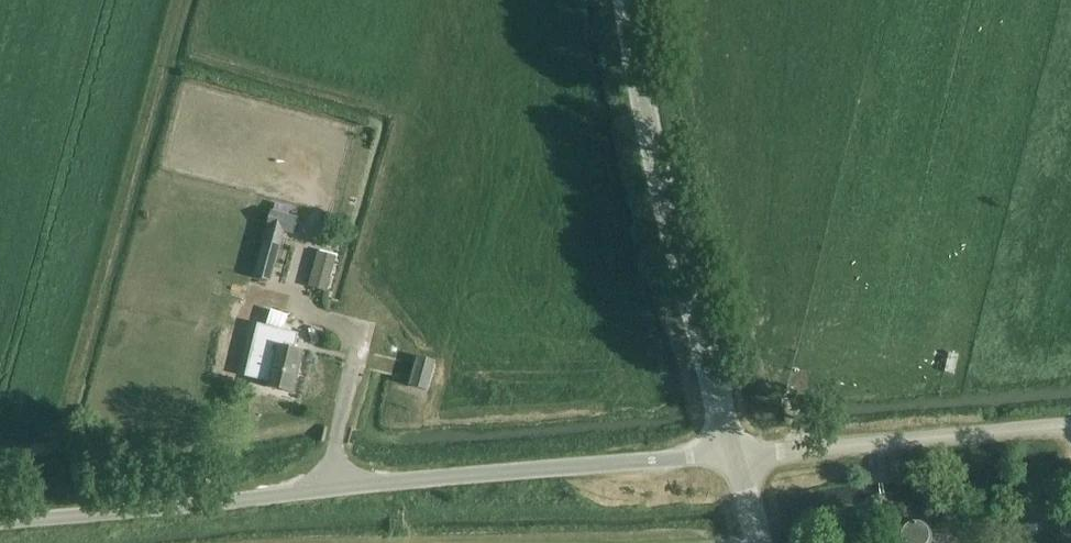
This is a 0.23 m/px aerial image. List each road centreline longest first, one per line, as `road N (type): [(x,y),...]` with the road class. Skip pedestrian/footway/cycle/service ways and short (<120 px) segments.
road 1 (unclassified): [(0,522),(284,489),(734,458)]
road 2 (tertiary): [(734,458),(672,217),(632,0)]
road 3 (unclassified): [(1070,427),(734,458)]

